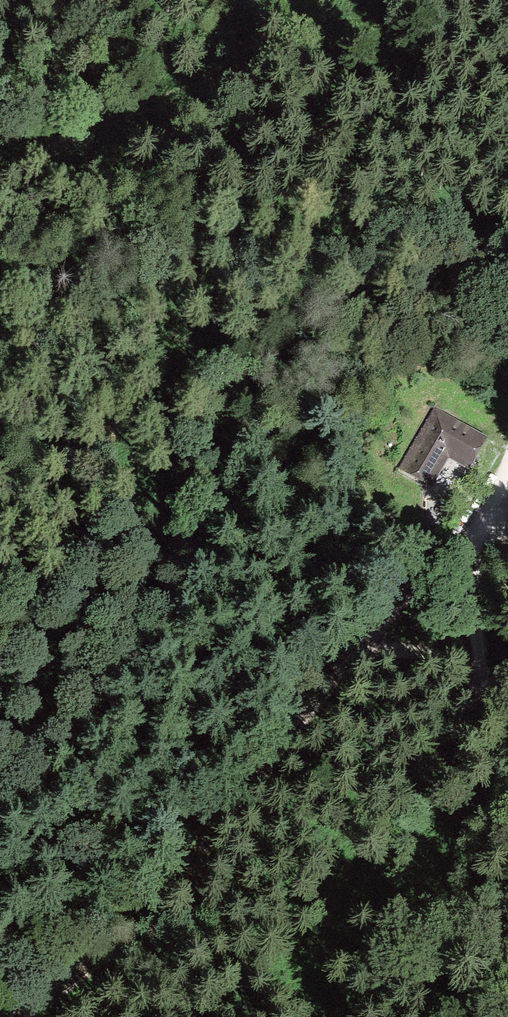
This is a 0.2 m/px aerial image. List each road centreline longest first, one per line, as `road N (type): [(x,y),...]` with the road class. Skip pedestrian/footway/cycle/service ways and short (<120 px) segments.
road 1 (track): [(12,604),(203,339),(221,302),(262,63)]
road 2 (track): [(99,964),(379,630),(468,539)]
road 3 (track): [(334,0),(254,68),(138,111),(0,178)]
road 4 (track): [(507,775),(483,678),(468,539),(507,458)]
road 5 (track): [(366,646),(440,653),(483,678)]

